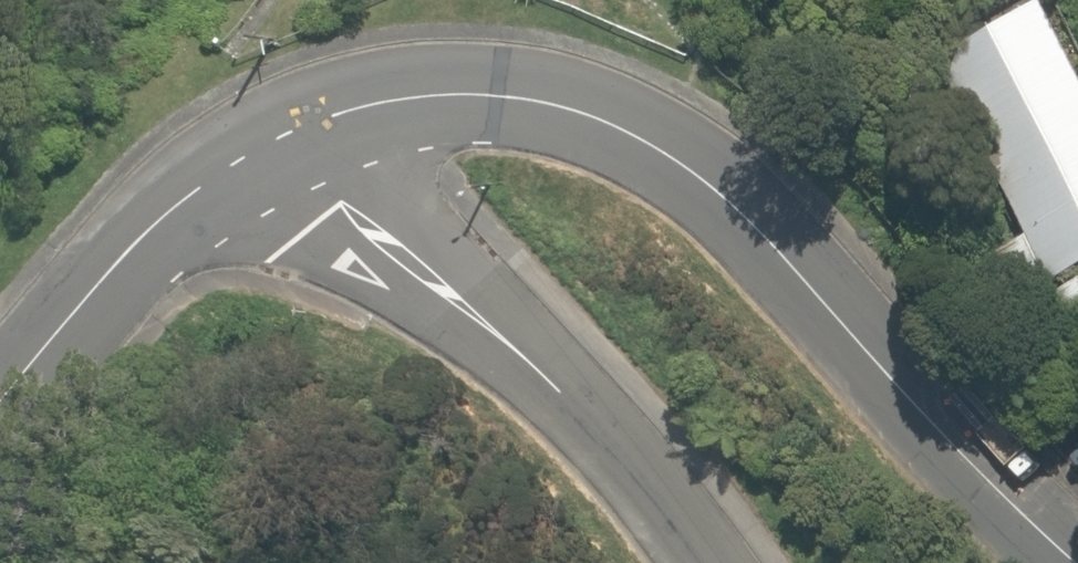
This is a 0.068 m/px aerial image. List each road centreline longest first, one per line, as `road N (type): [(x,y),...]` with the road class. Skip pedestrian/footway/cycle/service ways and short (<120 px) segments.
road 1 (residential): [(1067,562),(705,185),(561,105),(428,98),(358,114),(298,146)]
road 2 (residential): [(298,146),(637,487),(688,562)]
road 3 (residential): [(298,146),(190,199),(109,267),(0,406)]

